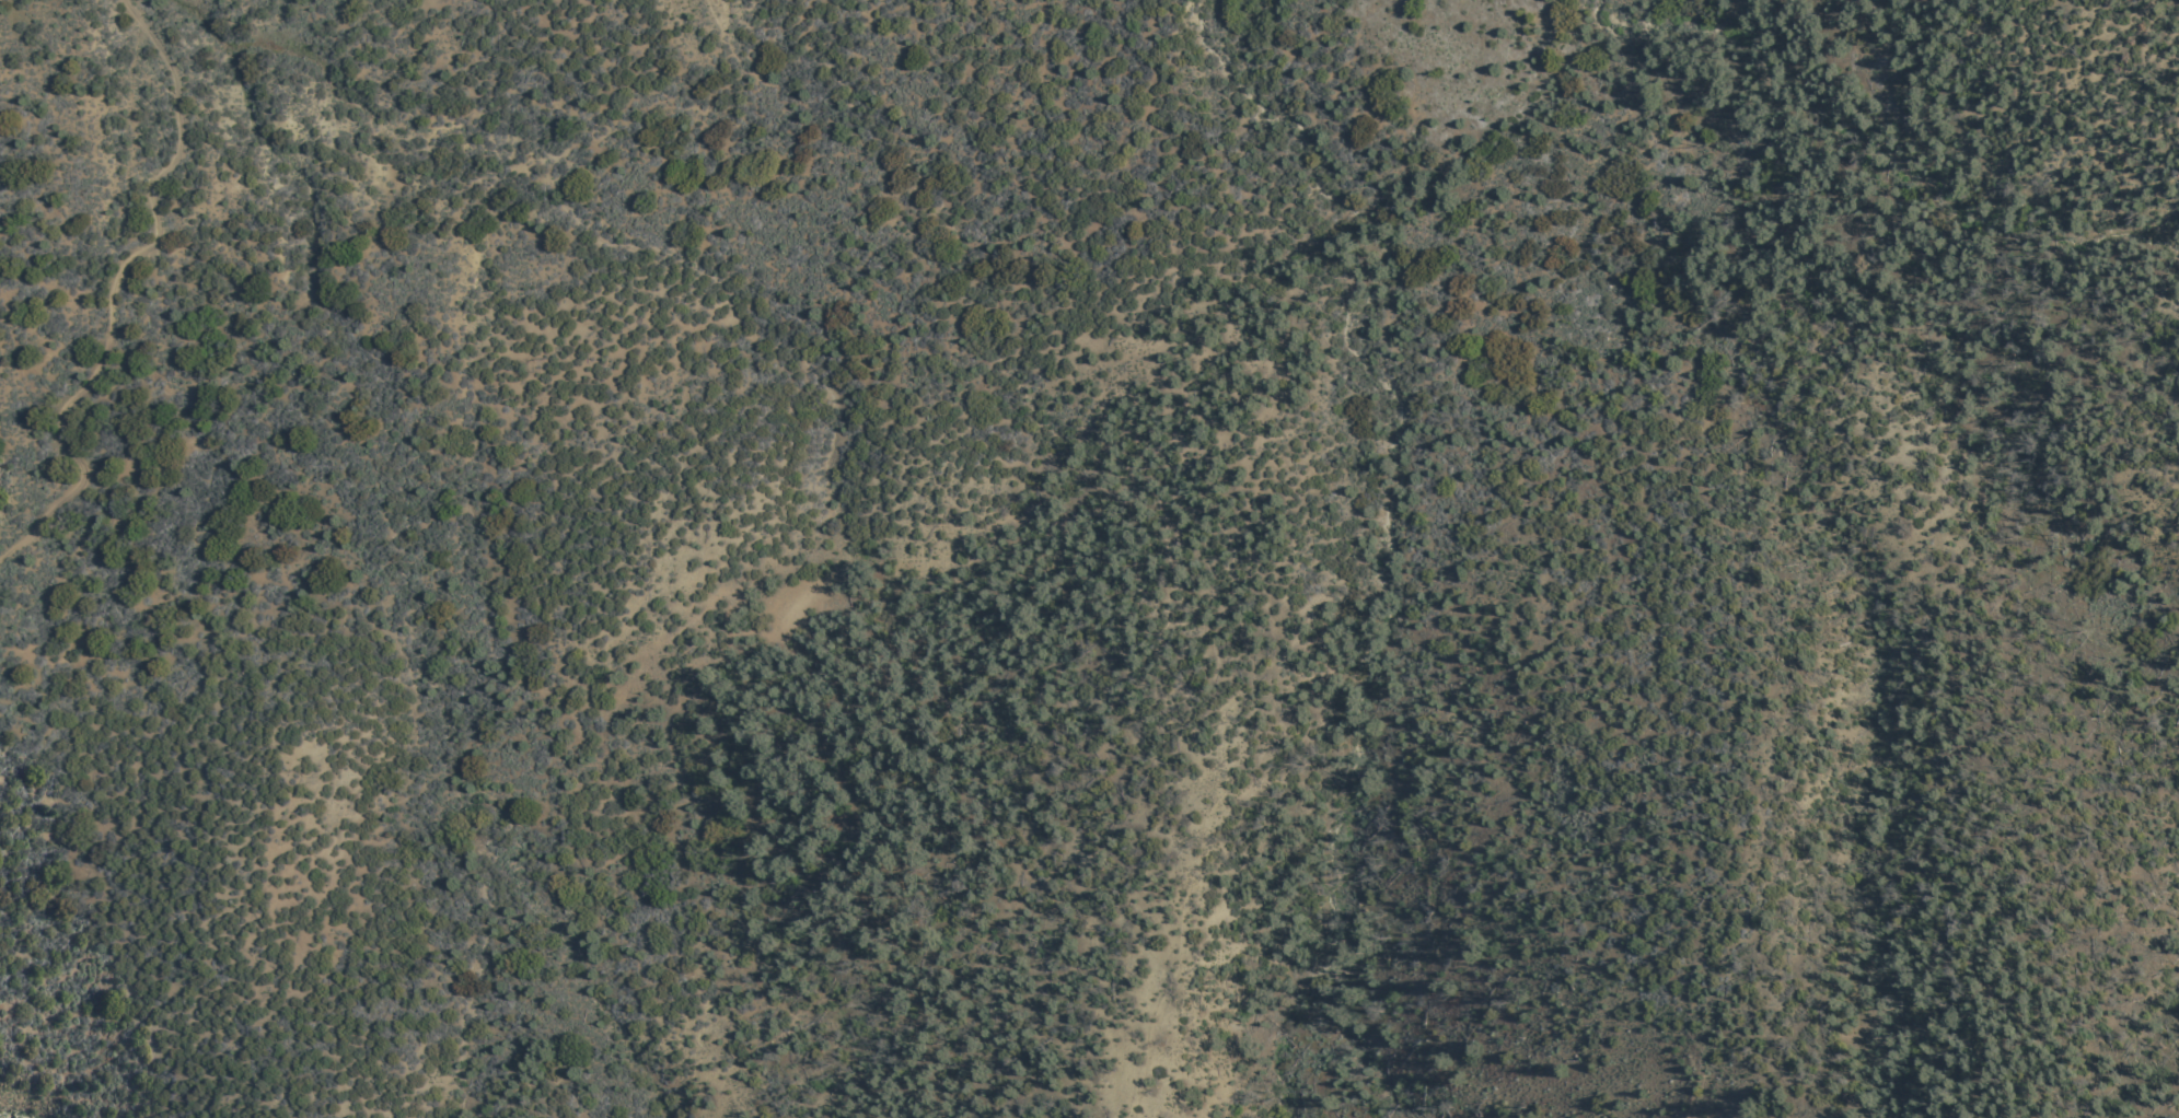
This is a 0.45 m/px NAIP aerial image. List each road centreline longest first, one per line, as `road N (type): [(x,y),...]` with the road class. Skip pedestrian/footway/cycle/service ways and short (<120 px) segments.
road 1 (residential): [(0,560),(31,539),(86,474),(61,444),(62,404),(98,371),(118,273),(154,243),(153,178),(182,149),(169,59),(121,0)]

